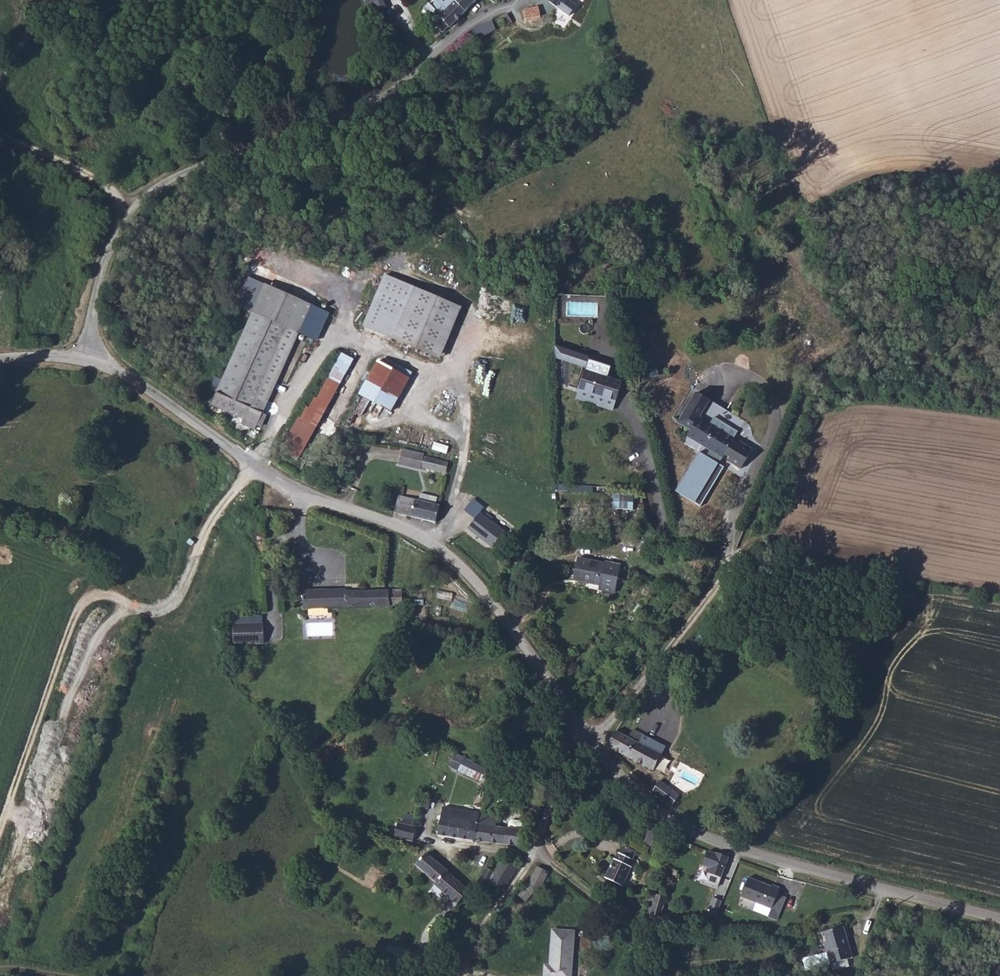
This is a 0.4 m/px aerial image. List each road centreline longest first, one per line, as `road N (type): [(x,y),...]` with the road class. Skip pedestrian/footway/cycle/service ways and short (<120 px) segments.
road 1 (unclassified): [(89,359),(127,376),(256,468),(448,554),(590,737)]
road 2 (unclassified): [(524,0),(485,14),(406,77),(316,125),(125,199),(92,296),(89,359)]
road 3 (track): [(256,468),(206,530),(190,593),(170,615),(96,592),(78,609),(0,828)]
road 4 (unclassified): [(590,737),(645,801),(695,831),(999,919)]
road 5 (track): [(999,277),(921,296),(826,362),(741,547)]
road 6 (track): [(471,975),(590,737)]
road 7 (unclassified): [(590,737),(689,623),(741,547)]
road 8 (track): [(0,131),(125,199)]

